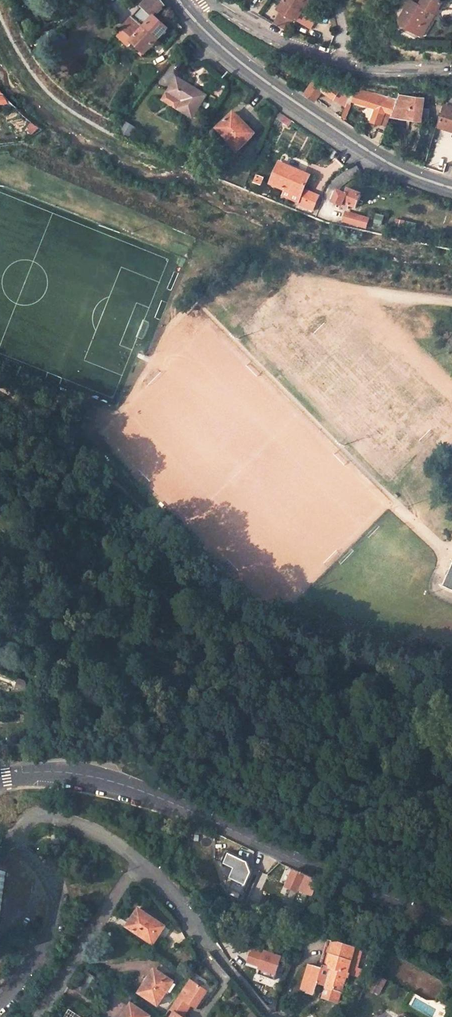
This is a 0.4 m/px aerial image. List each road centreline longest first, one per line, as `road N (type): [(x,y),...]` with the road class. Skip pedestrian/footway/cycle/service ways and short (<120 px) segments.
road 1 (unclassified): [(0,777),(74,773),(130,787),(451,923)]
road 2 (secondary): [(451,186),(368,149),(254,74),(181,0)]
road 3 (residential): [(210,0),(361,68),(451,69)]
road 4 (unclassified): [(142,863),(271,1016)]
road 5 (unclassified): [(14,844),(42,865),(57,897),(56,918),(0,1006)]
road 6 (residential): [(142,863),(41,1016)]
road 7 (unclassified): [(14,844),(26,823),(51,813),(107,837),(142,863)]

